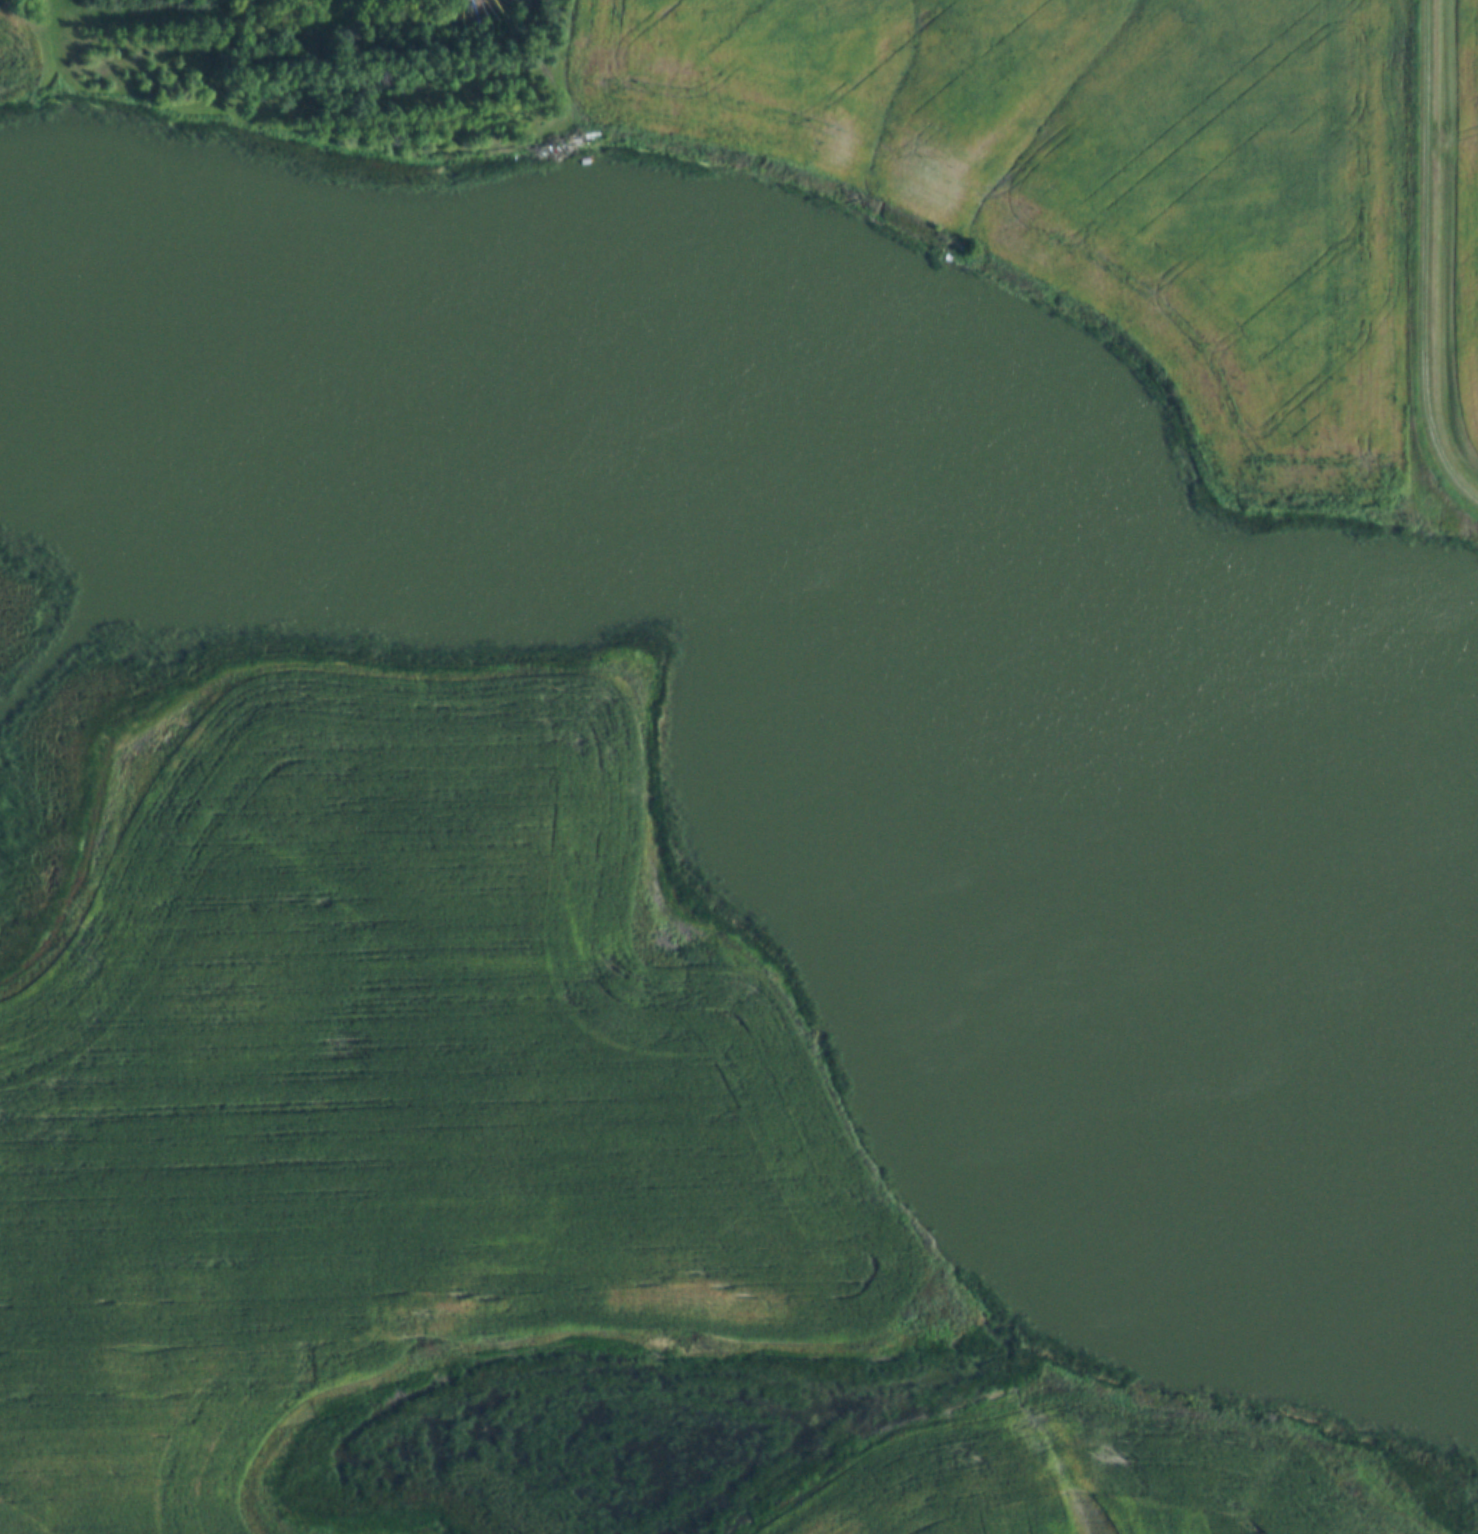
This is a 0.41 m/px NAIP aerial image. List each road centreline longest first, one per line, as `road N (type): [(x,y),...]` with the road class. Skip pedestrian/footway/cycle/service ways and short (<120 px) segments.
road 1 (track): [(1222,1418),(1172,1405),(983,1313),(0,1338)]
road 2 (track): [(1477,497),(1450,468),(1432,415),(1432,0)]

